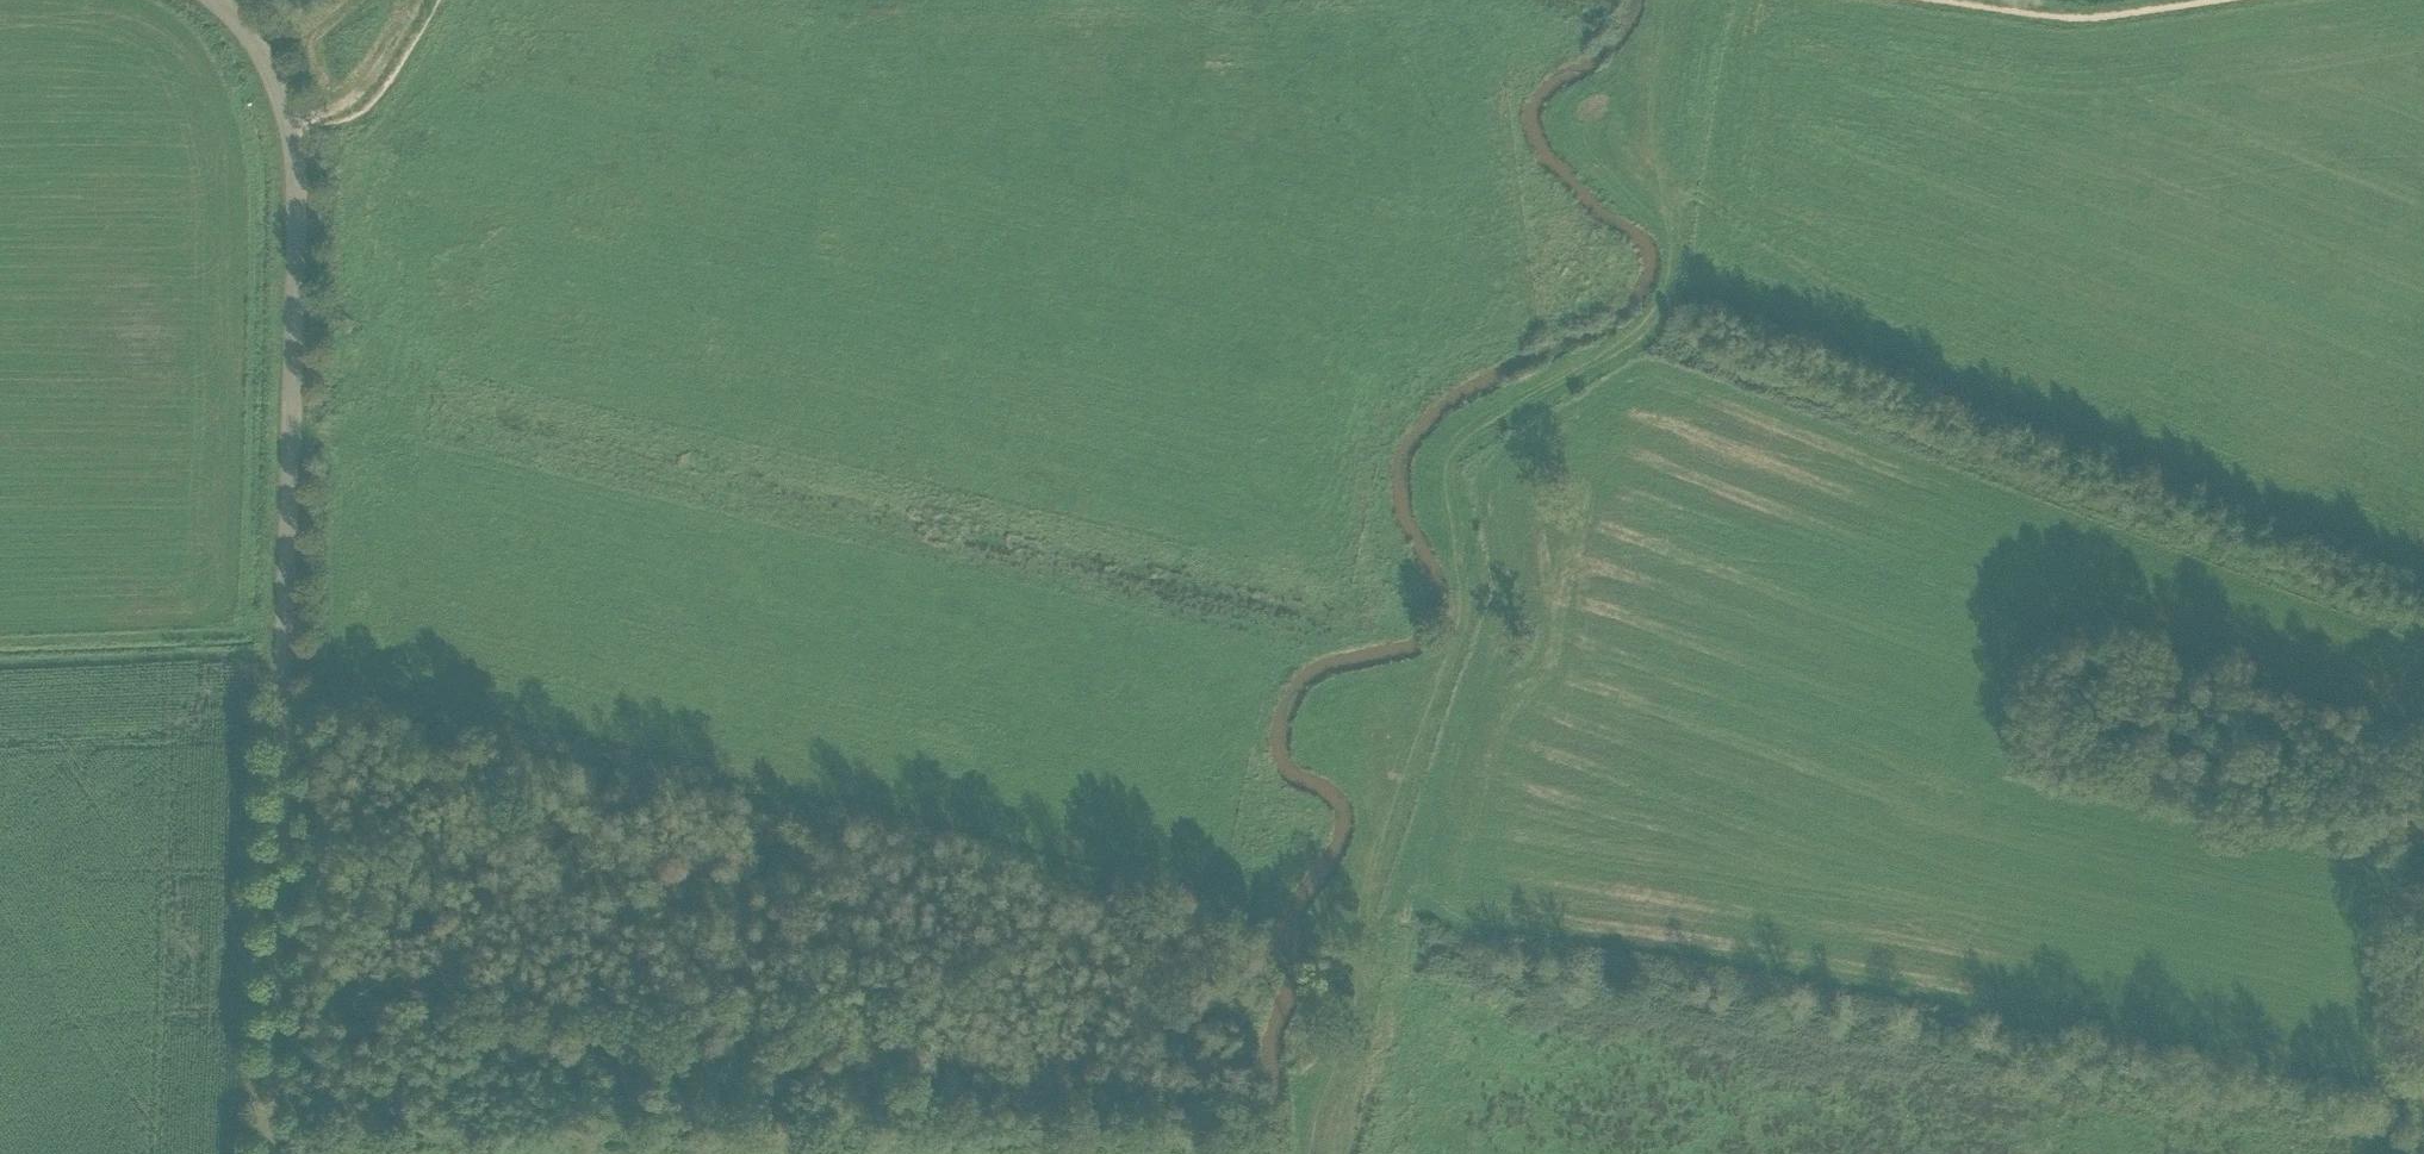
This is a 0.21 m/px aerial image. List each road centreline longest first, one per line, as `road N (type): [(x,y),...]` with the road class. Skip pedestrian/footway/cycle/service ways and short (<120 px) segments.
road 1 (unclassified): [(264,1153),(287,186),(278,112),(255,38),(215,0)]

